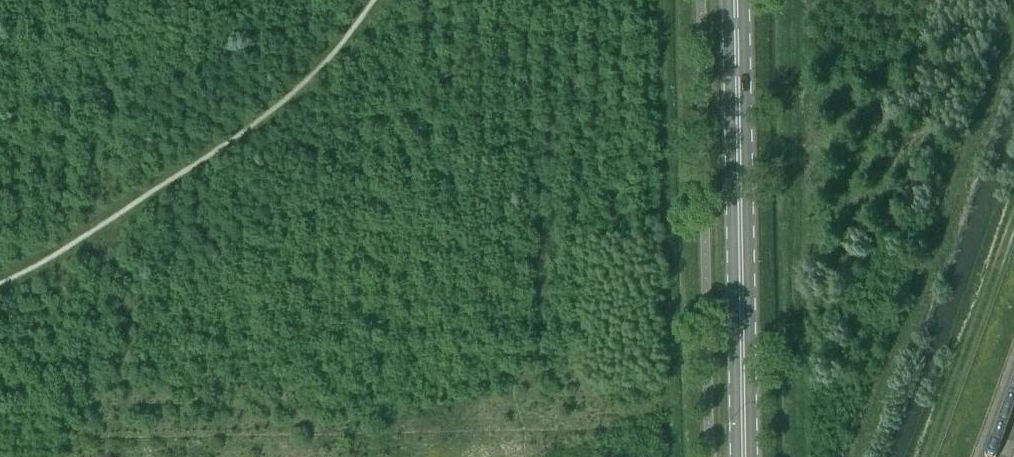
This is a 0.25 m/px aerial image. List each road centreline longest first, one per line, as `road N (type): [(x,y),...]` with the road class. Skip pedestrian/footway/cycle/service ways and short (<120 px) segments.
road 1 (primary): [(744,456),(736,0)]

